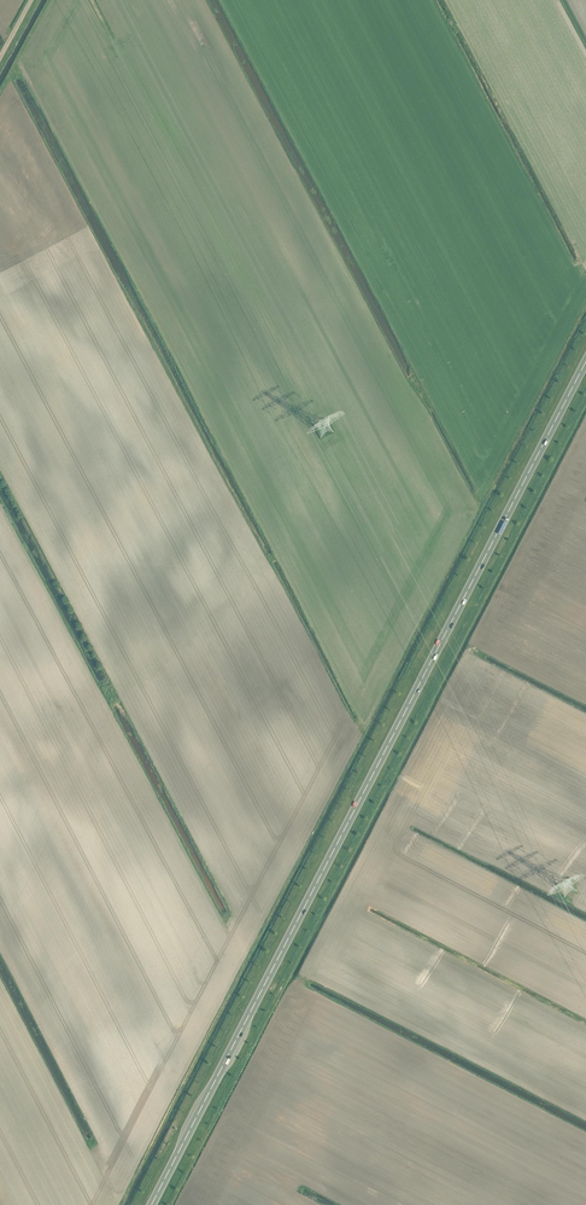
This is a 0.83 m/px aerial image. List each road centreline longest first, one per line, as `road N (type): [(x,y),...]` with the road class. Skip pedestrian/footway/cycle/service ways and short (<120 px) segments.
road 1 (trunk): [(154,1204),(585,368)]

